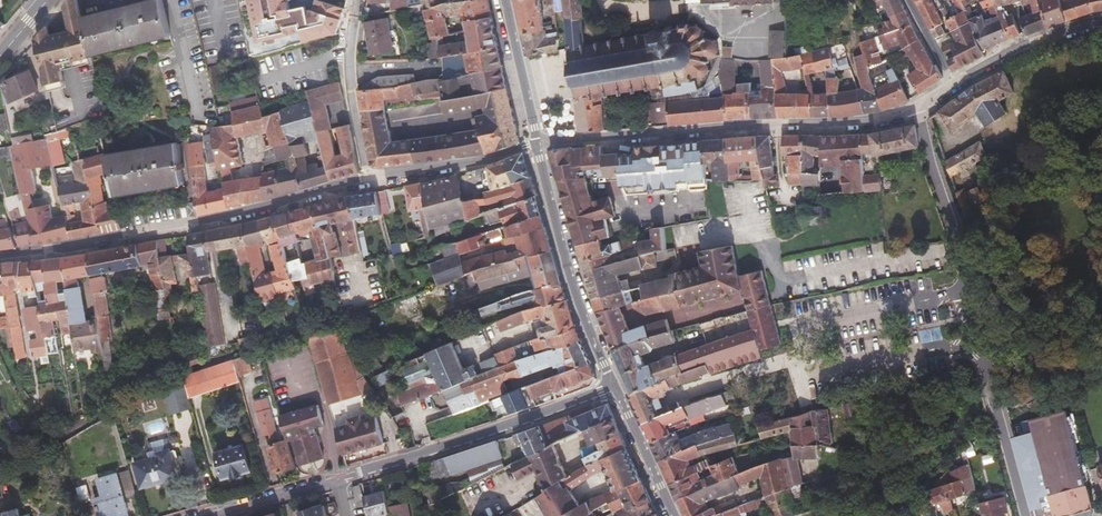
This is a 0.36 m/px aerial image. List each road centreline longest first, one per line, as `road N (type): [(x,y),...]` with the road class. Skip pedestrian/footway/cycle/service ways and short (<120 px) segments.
road 1 (residential): [(614,388),(420,454),(201,515)]
road 2 (residential): [(1026,515),(922,104)]
road 3 (residential): [(535,142),(836,126),(922,104)]
road 4 (unclassified): [(0,256),(267,208),(368,180)]
road 5 (tertiary): [(535,142),(614,388)]
road 6 (unclassified): [(358,0),(349,77),(368,180)]
road 7 (unclassified): [(368,180),(454,167),(535,142)]
road 8 (residential): [(955,84),(1045,37),(1101,23)]
road 9 (tertiary): [(504,0),(535,142)]
road 10 (tertiary): [(672,515),(614,388)]

